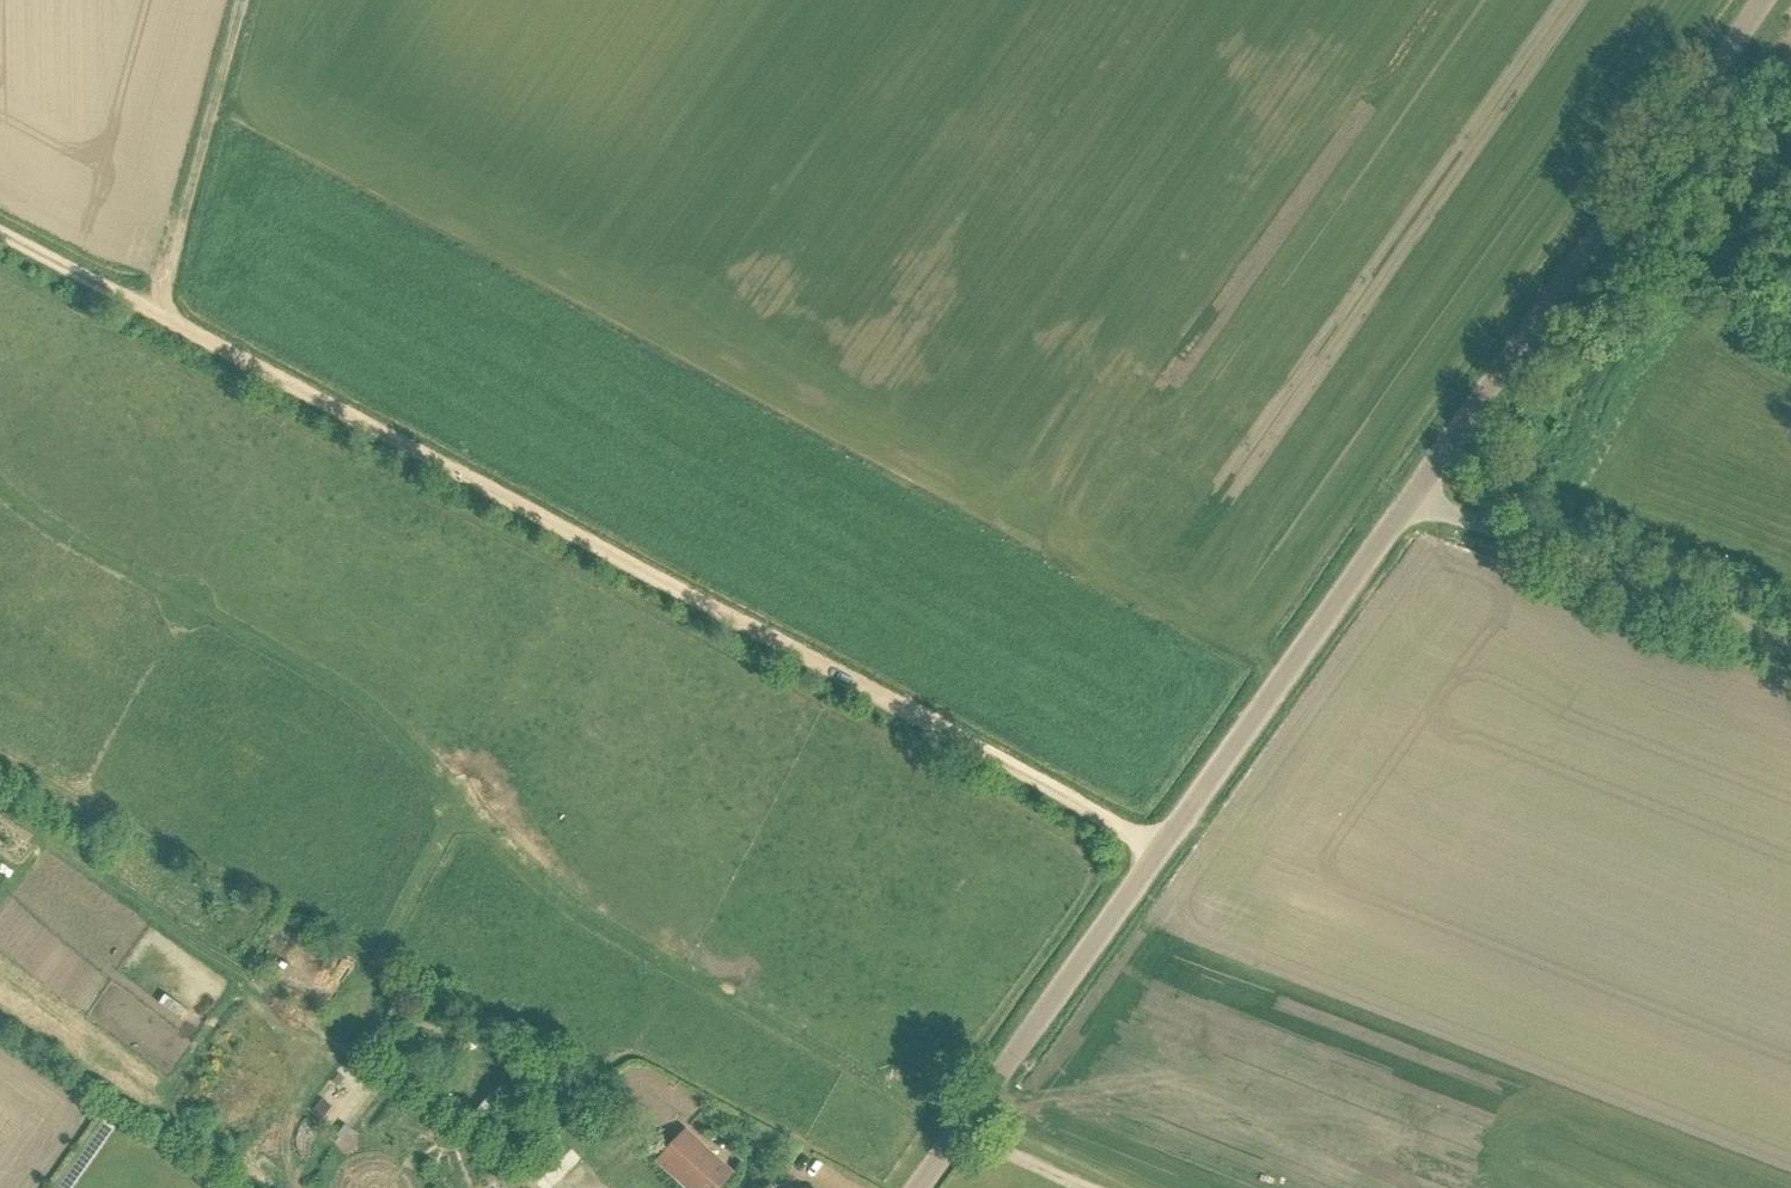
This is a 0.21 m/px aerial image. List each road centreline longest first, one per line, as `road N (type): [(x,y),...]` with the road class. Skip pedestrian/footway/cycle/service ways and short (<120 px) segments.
road 1 (track): [(154,312),(1159,848)]
road 2 (tertiary): [(1761,0),(1409,498)]
road 3 (tertiary): [(1409,498),(1159,848)]
road 4 (tertiary): [(917,1187),(1159,848)]
road 5 (unclassified): [(1790,638),(1409,498)]
road 6 (track): [(154,312),(239,0)]
road 7 (track): [(0,231),(154,312)]

